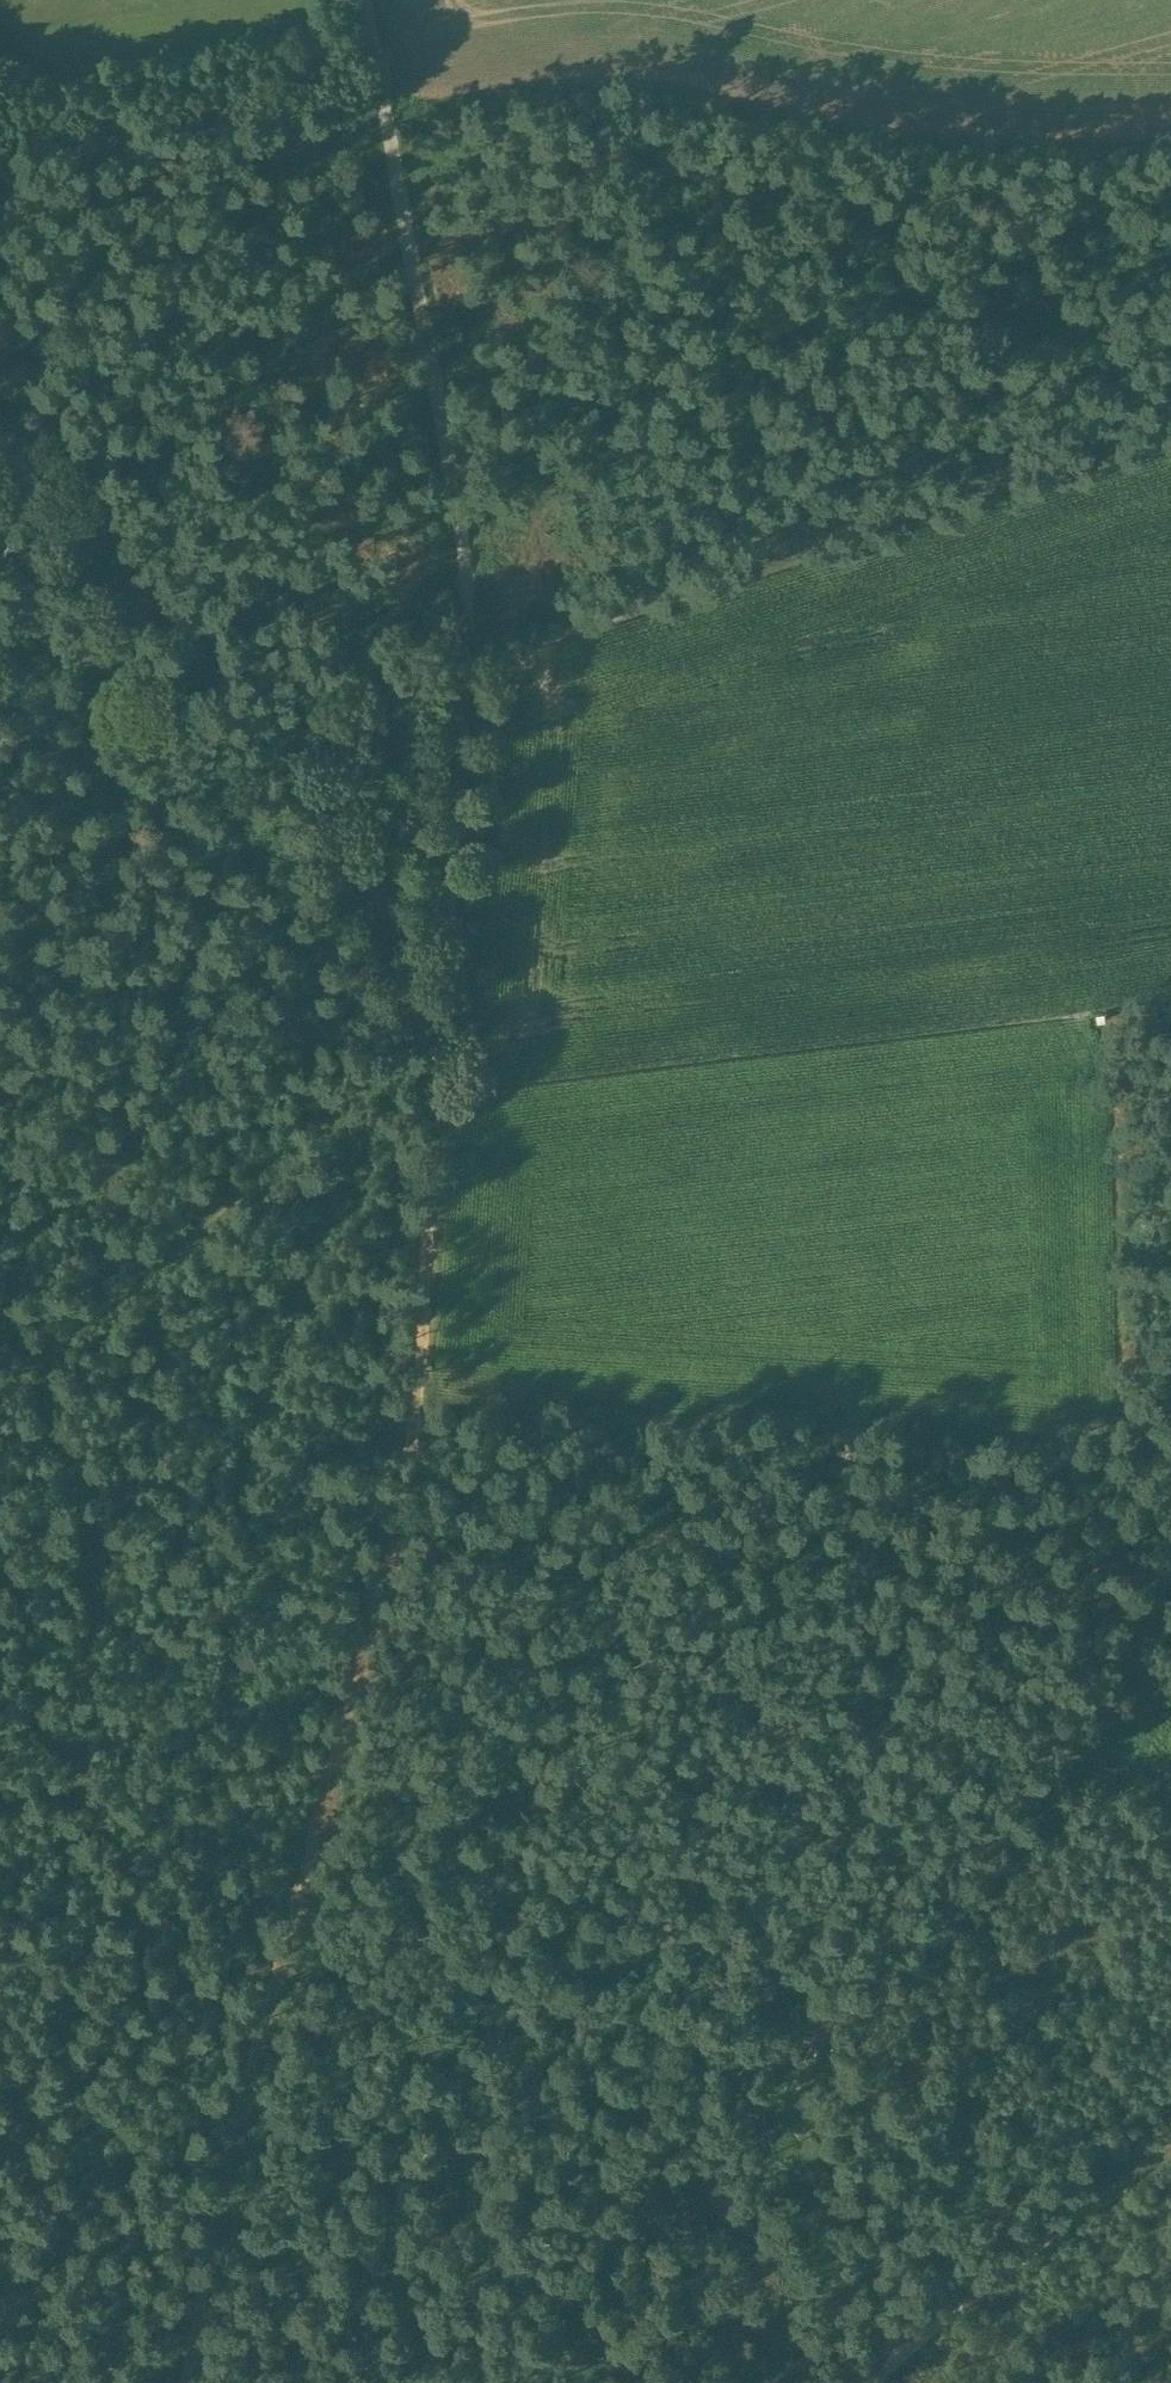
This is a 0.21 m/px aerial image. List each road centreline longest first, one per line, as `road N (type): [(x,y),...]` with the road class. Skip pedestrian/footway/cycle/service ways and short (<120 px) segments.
road 1 (track): [(442,1022),(415,1447),(364,1602),(339,1846),(199,2382)]
road 2 (unclassified): [(362,0),(469,586),(442,1022)]
road 3 (track): [(861,2382),(1170,2123)]
road 4 (track): [(0,2024),(120,2382)]

